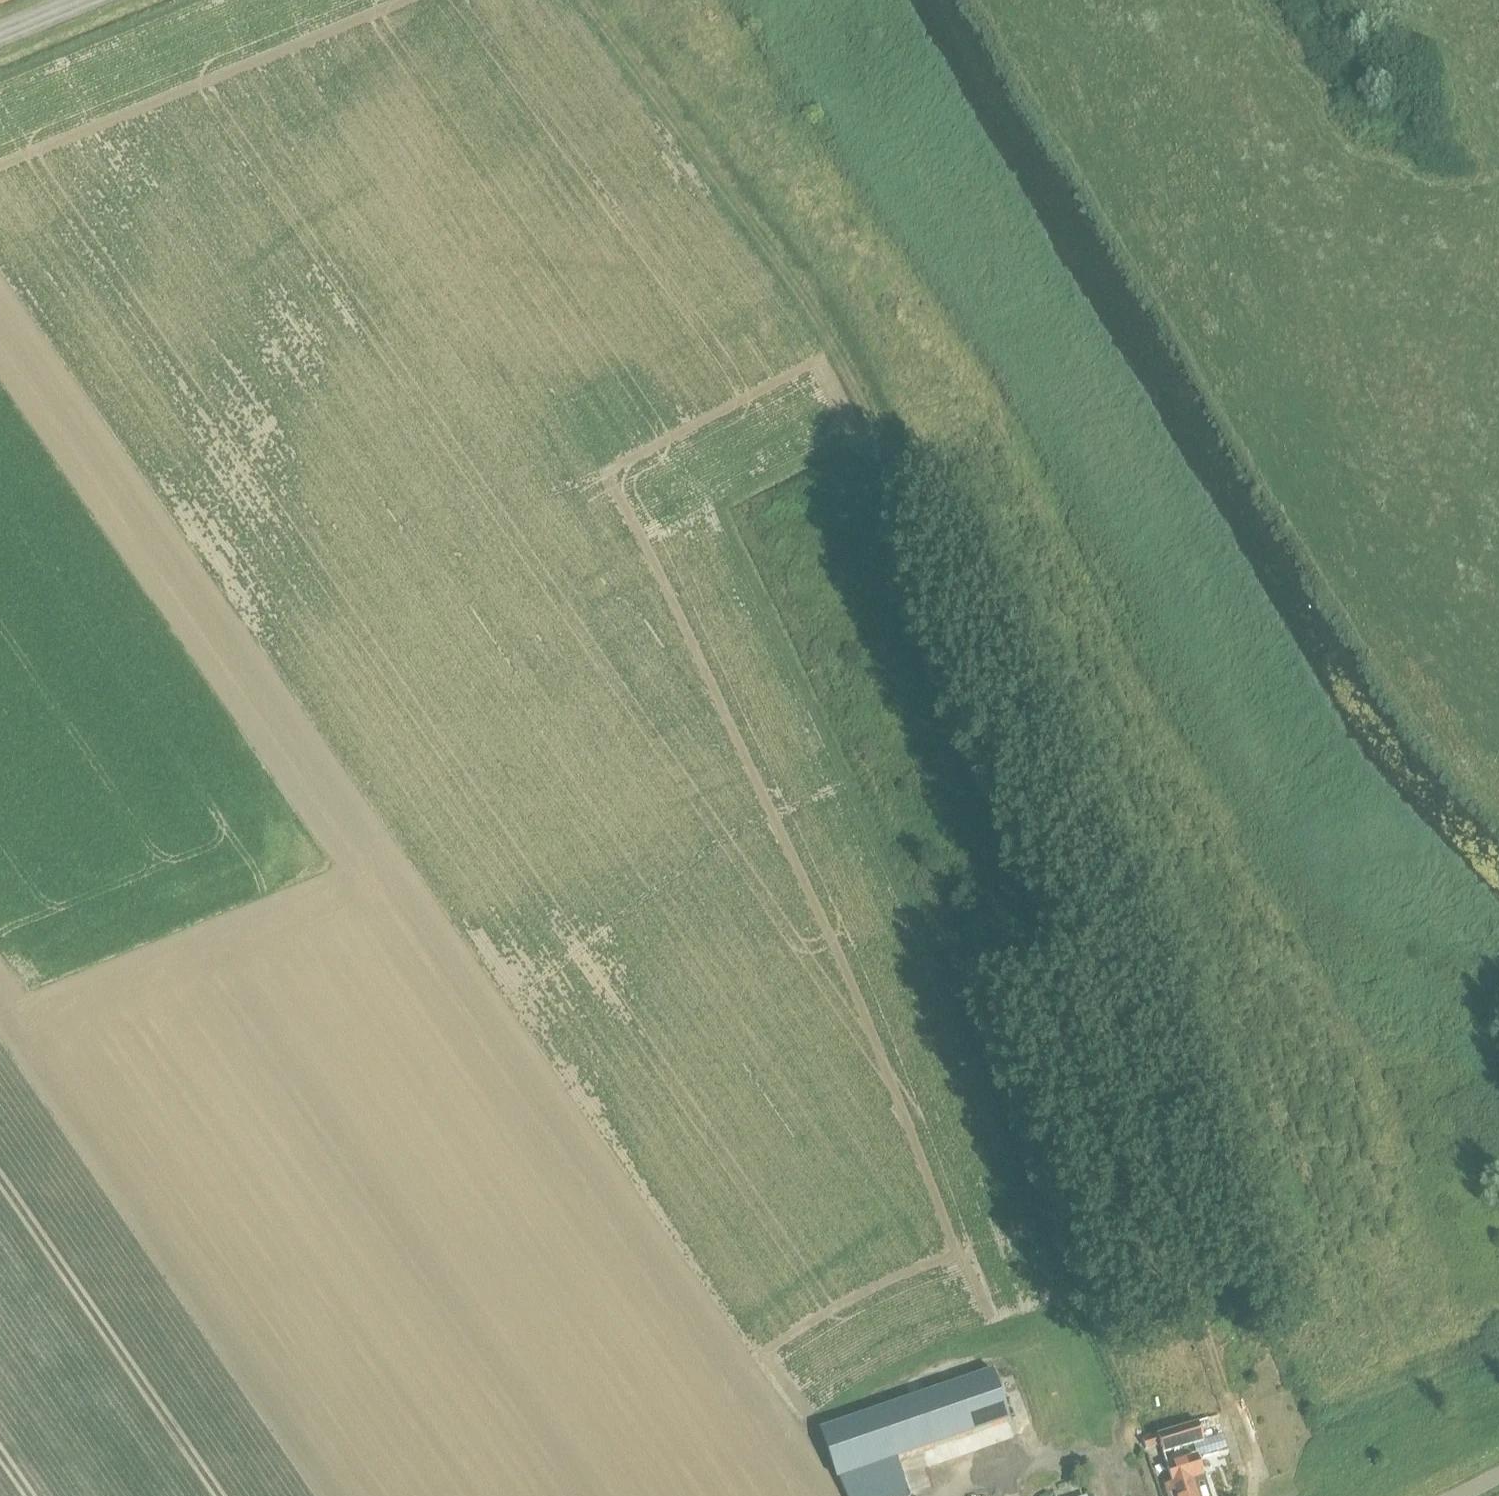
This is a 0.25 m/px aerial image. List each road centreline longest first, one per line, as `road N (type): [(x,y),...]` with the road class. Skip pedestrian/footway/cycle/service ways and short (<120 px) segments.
road 1 (unclassified): [(1251,1495),(1231,1408),(1050,919),(917,607),(886,443),(822,324),(584,0)]

